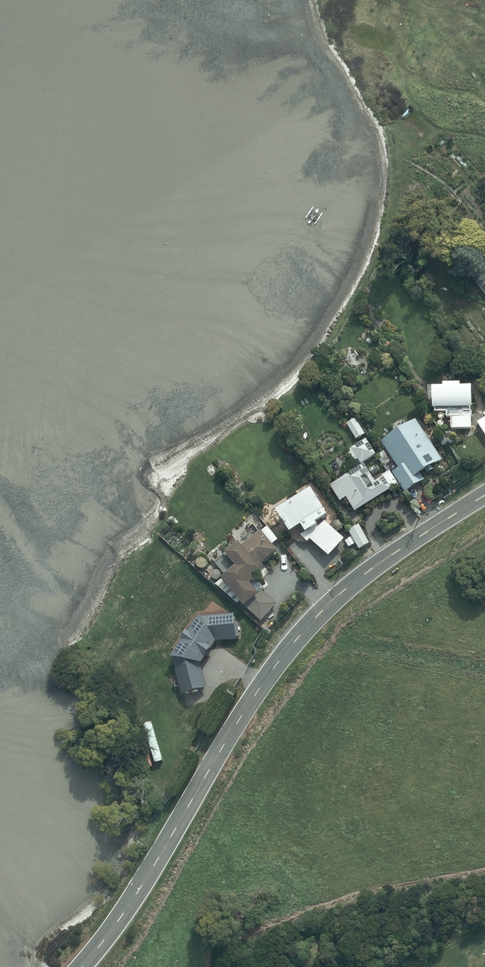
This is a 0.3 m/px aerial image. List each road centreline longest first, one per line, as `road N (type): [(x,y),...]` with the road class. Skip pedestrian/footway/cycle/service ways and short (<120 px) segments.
road 1 (tertiary): [(82,966),(293,643),(375,566),(484,496)]

